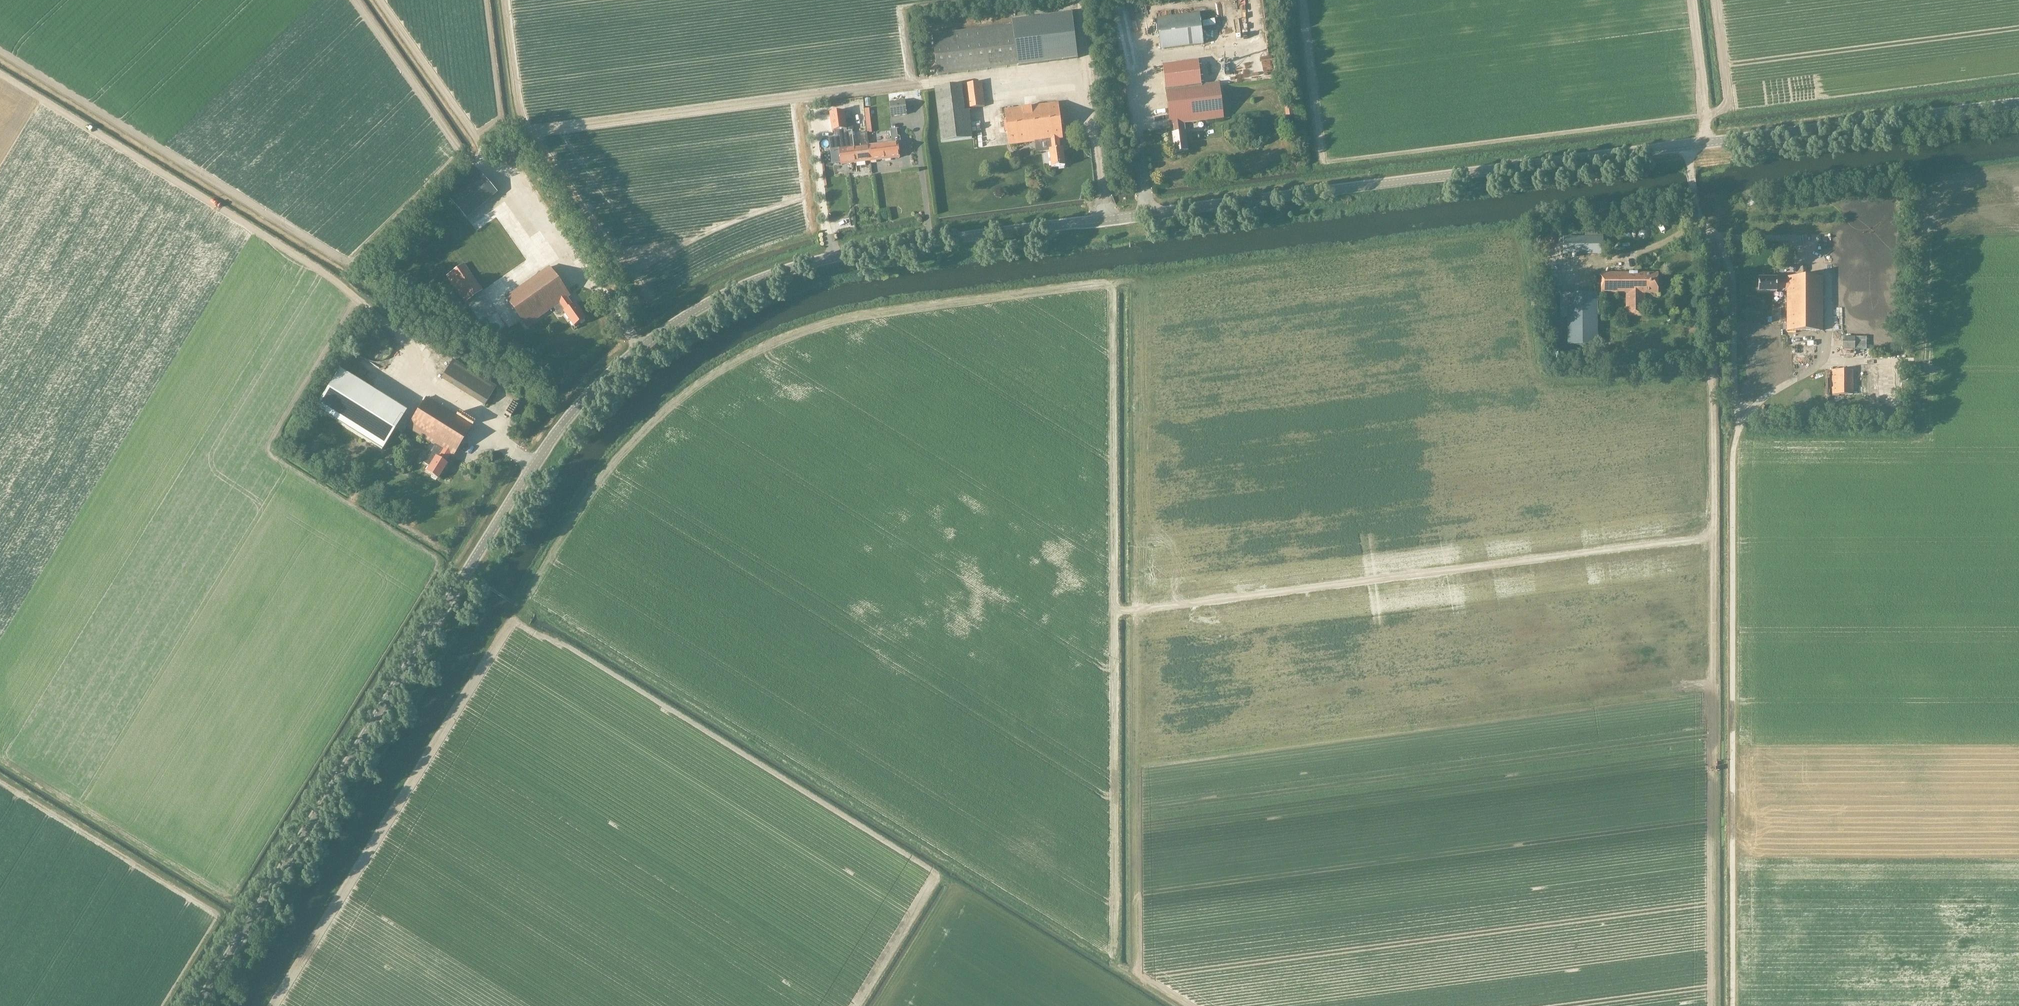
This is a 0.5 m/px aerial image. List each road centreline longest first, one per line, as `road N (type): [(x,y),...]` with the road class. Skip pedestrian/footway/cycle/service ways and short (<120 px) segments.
road 1 (unclassified): [(198,1005),(559,429),(630,356),(725,294),(803,265),(900,245),(2018,103)]

